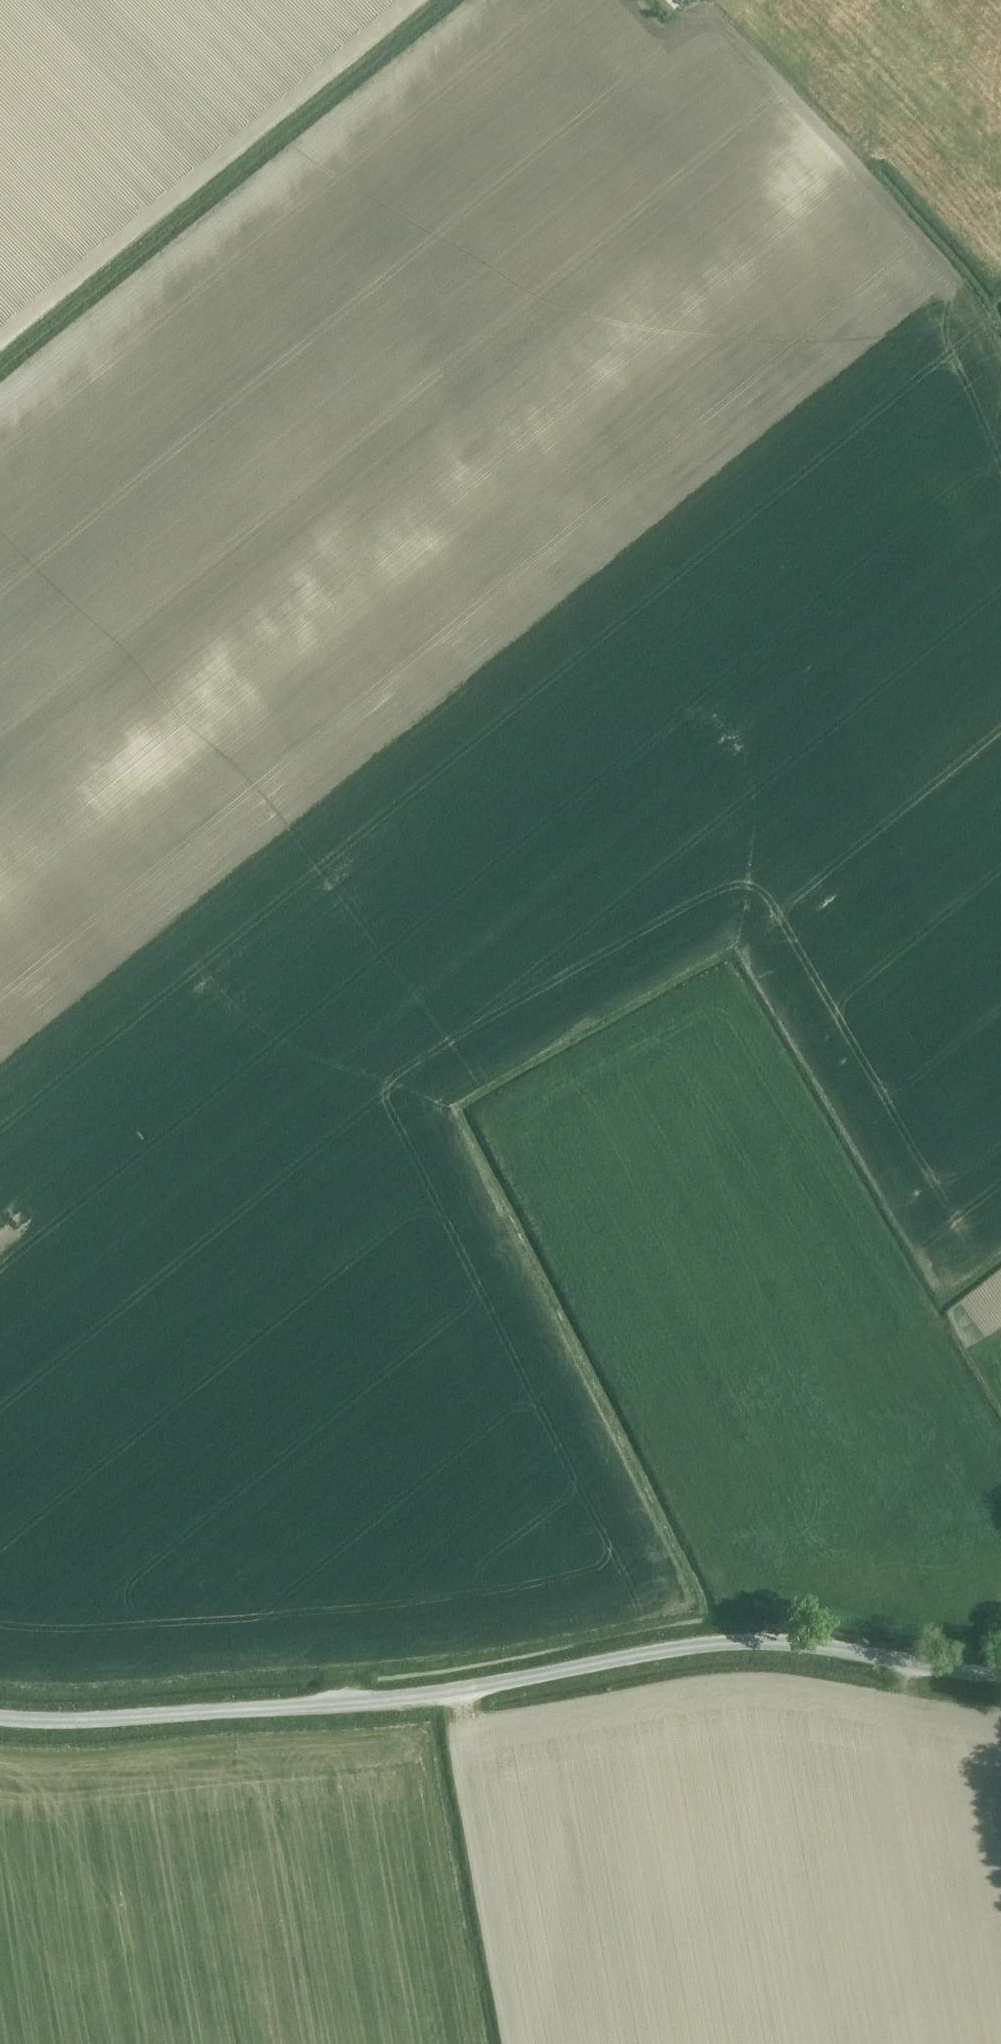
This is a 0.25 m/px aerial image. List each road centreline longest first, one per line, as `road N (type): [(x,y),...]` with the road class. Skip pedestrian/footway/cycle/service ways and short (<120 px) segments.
road 1 (unclassified): [(0,1716),(35,1721),(517,1696),(636,1649),(721,1642),(1000,1662)]

